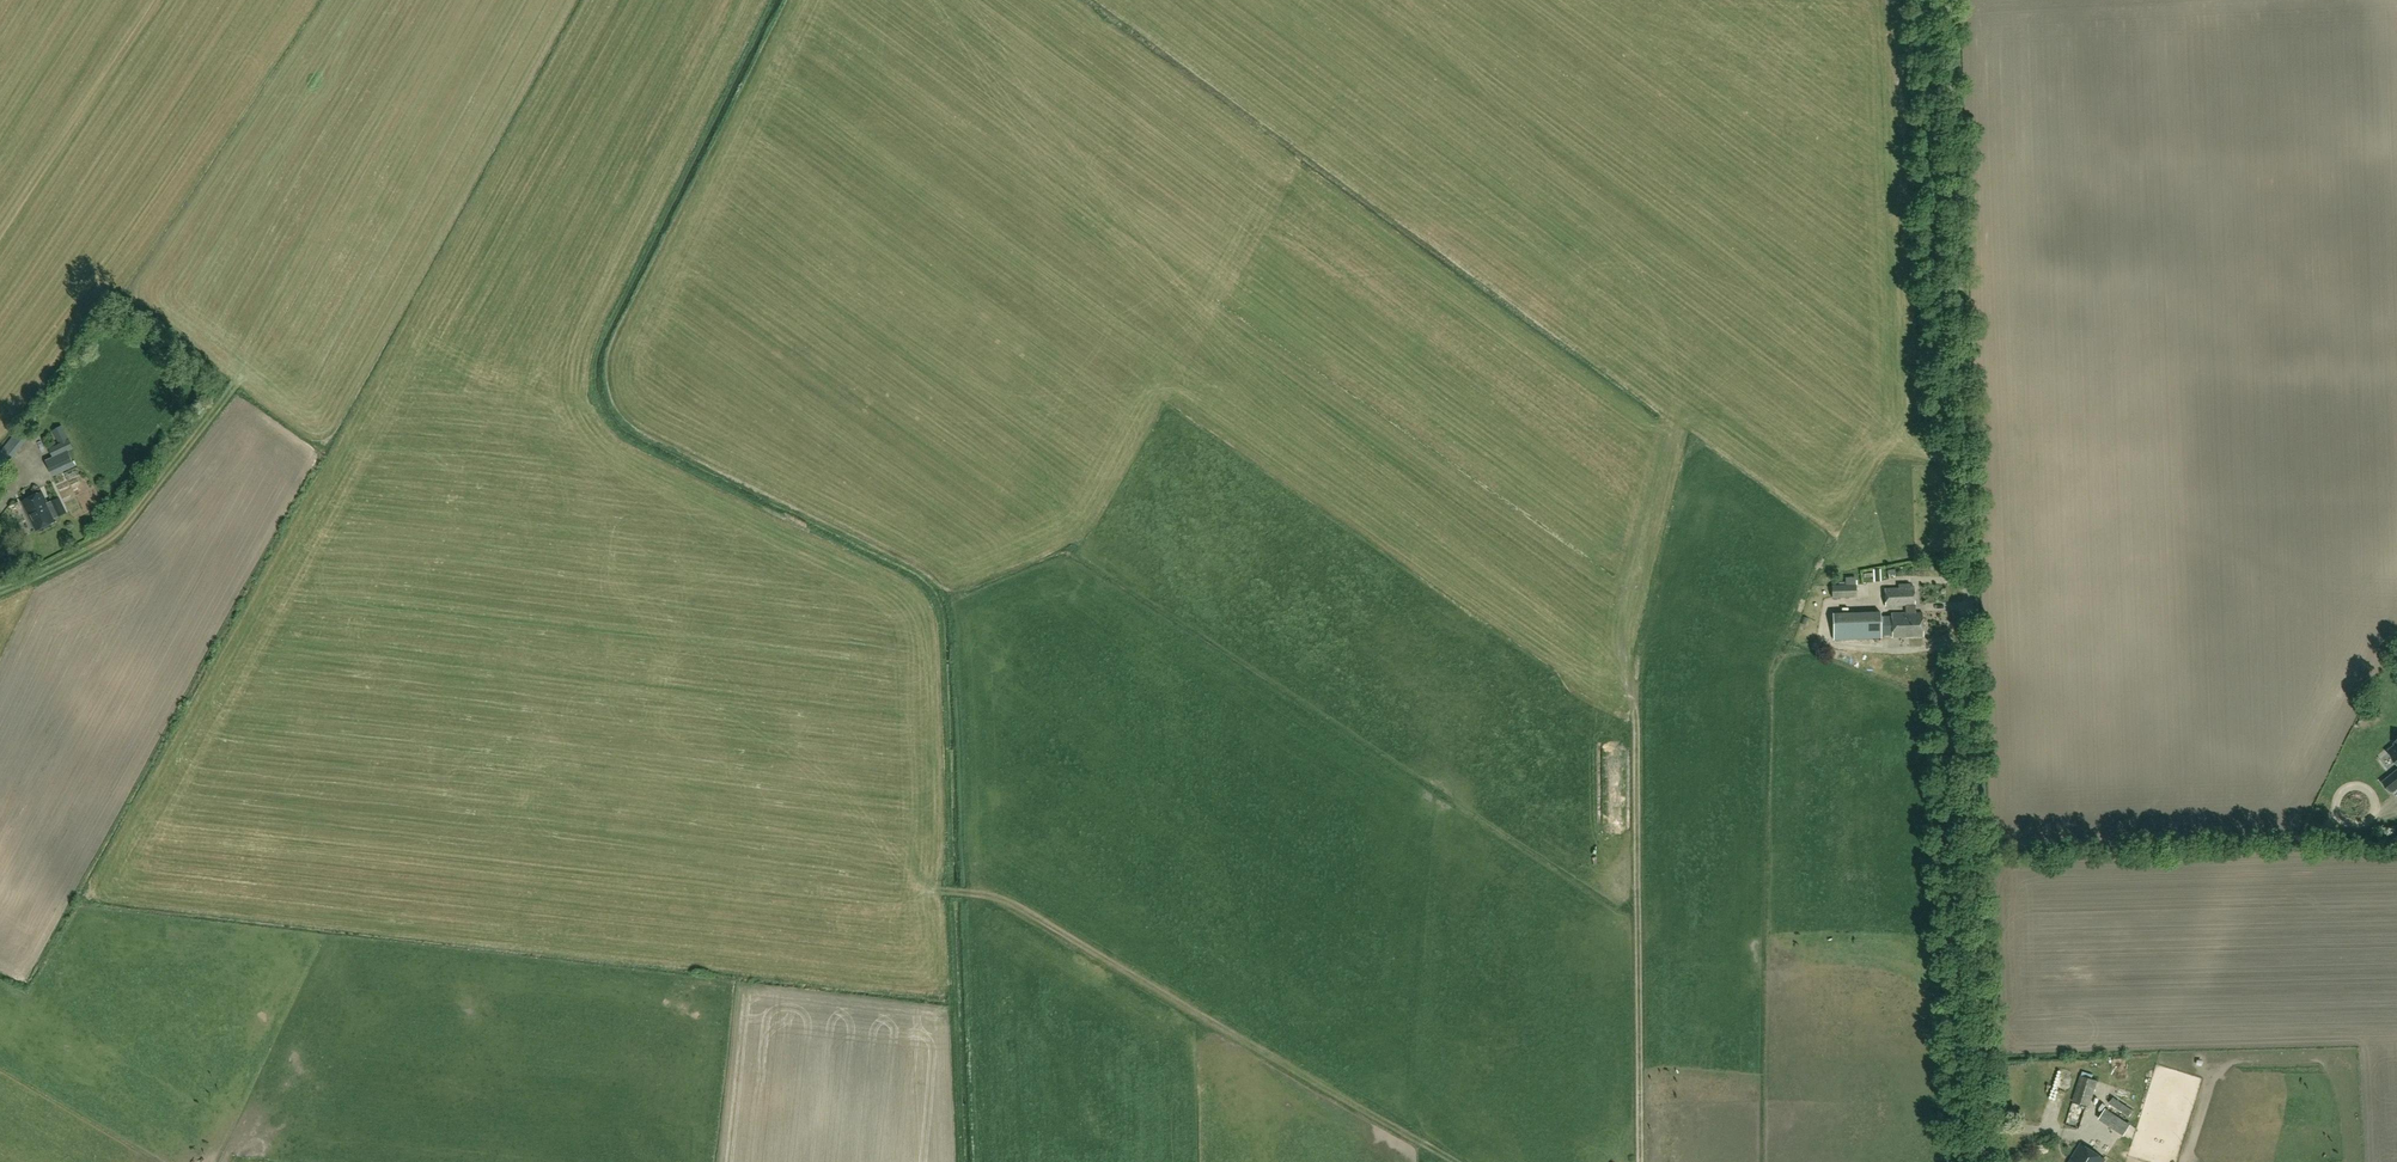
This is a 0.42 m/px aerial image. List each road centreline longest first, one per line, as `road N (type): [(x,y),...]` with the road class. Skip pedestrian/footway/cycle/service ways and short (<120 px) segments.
road 1 (unclassified): [(1988,1161),(1946,0)]

